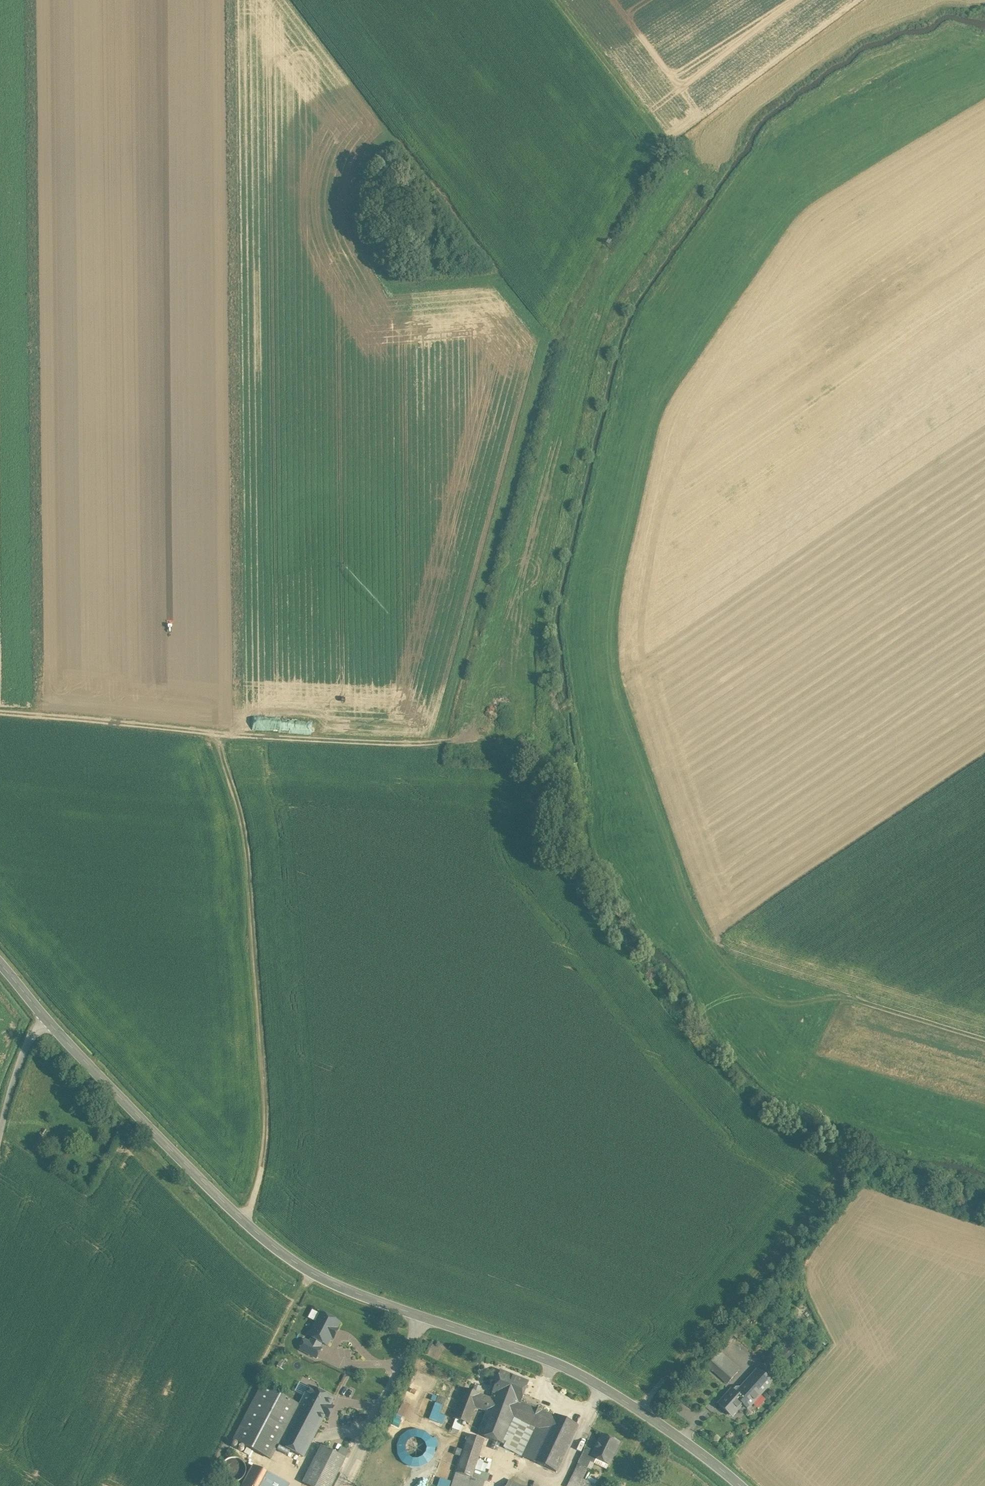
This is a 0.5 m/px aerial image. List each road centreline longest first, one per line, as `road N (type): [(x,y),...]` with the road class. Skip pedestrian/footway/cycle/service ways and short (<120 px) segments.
road 1 (secondary): [(742,1485),(576,1371),(369,1296),(265,1236),(0,963)]
road 2 (track): [(244,1218),(268,1143),(263,1016),(239,808),(217,733)]
road 3 (track): [(439,745),(0,713)]
road 4 (track): [(557,0),(664,139)]
road 5 (track): [(43,1015),(0,1144)]

